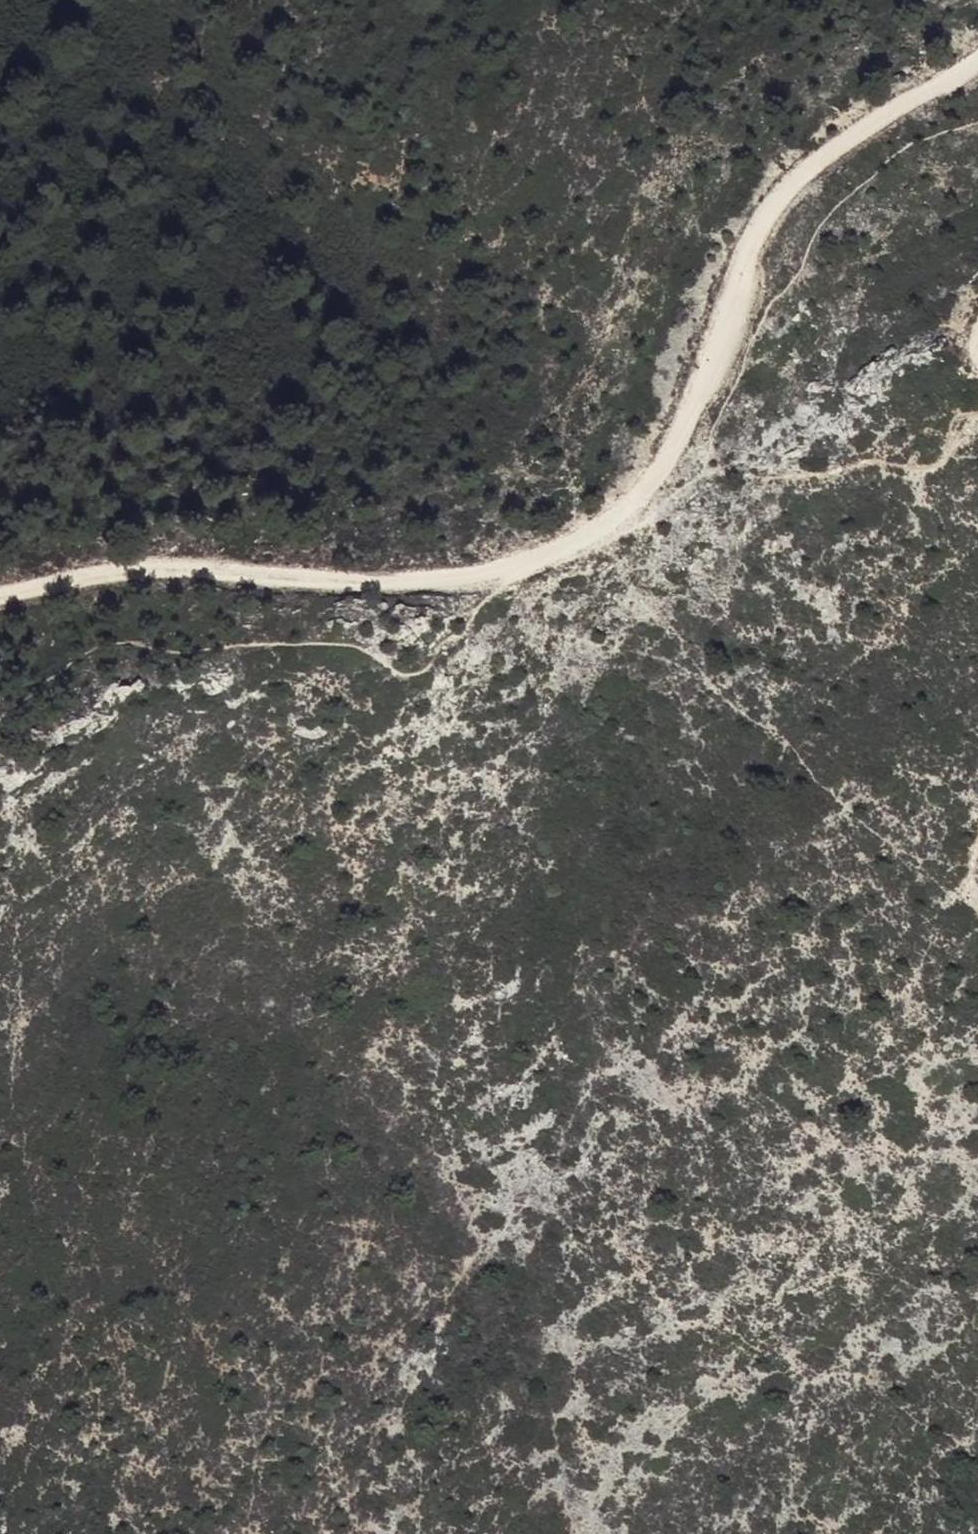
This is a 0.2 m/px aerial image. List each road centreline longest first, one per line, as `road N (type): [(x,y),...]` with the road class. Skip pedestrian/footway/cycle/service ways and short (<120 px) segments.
road 1 (track): [(0,595),(152,567),(329,579),(547,567),(621,515),(692,404),(747,252),(805,168),(977,57)]

